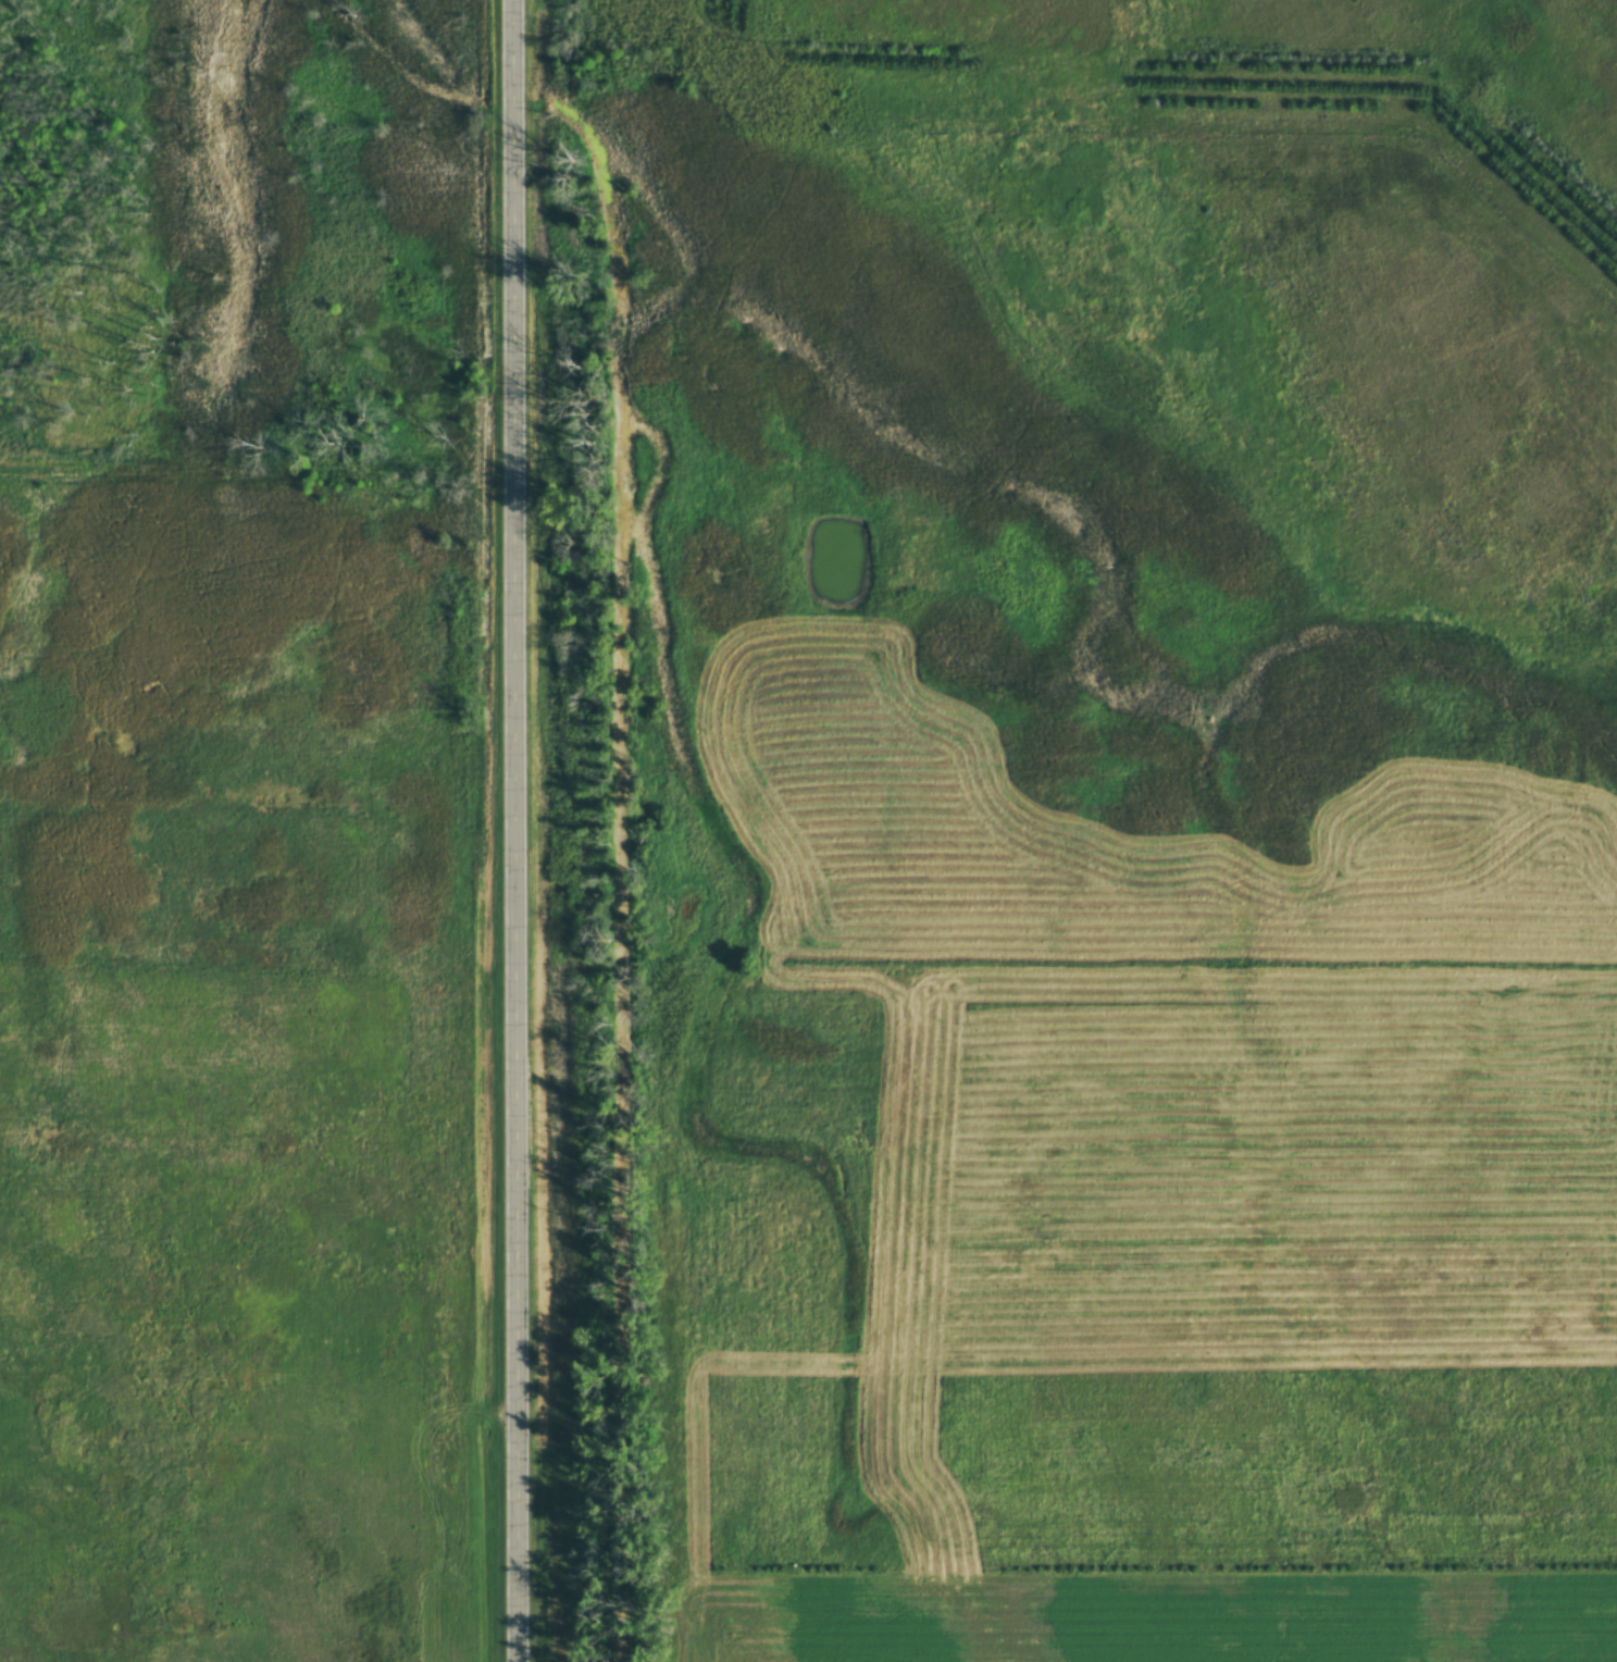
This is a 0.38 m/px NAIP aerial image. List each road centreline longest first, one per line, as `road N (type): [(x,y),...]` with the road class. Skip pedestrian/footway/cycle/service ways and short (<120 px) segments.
road 1 (secondary): [(521,1661),(512,0)]
road 2 (residential): [(511,401),(128,398),(34,374),(15,313),(20,201)]

